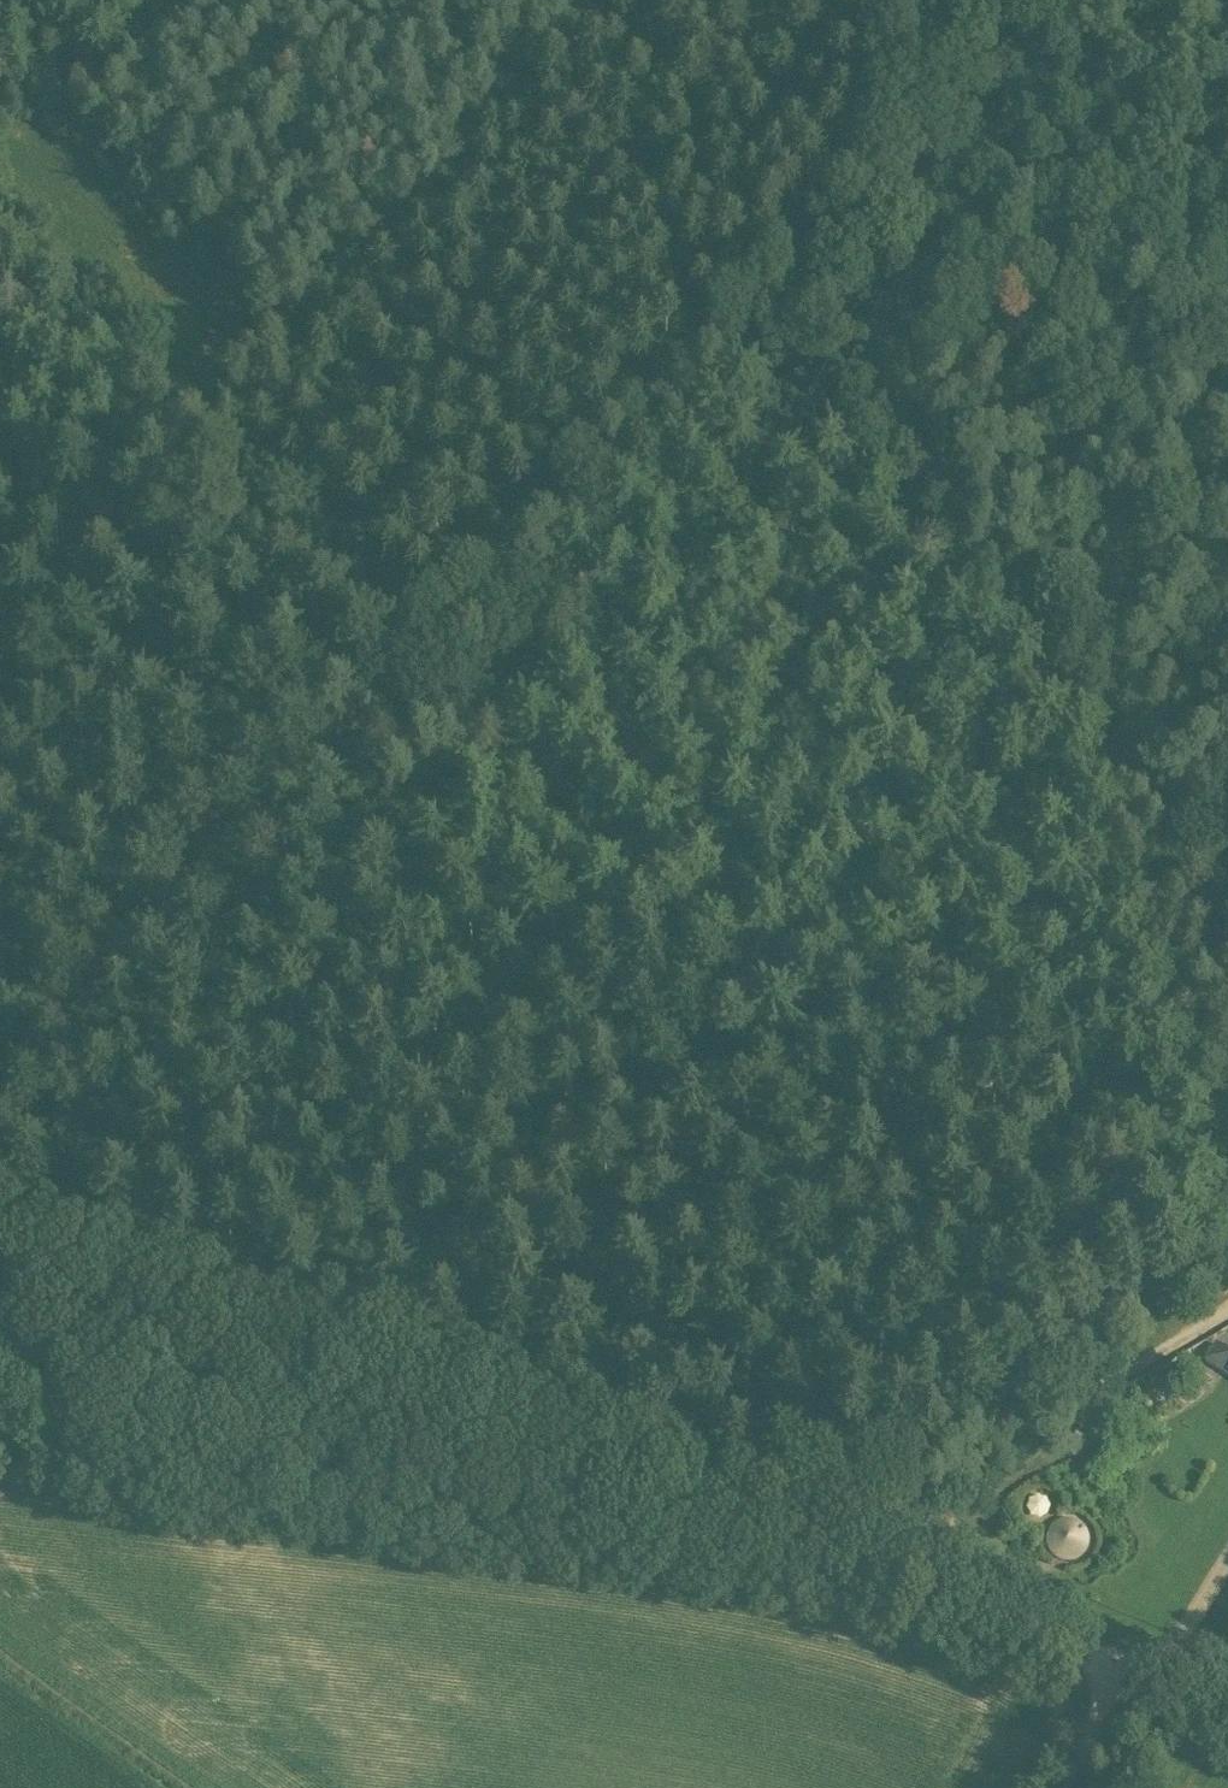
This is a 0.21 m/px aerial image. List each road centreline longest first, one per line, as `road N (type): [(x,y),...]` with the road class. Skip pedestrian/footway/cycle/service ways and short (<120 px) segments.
road 1 (track): [(0,1447),(714,1537)]
road 2 (track): [(1051,1787),(1123,1664),(828,1551),(714,1537)]

